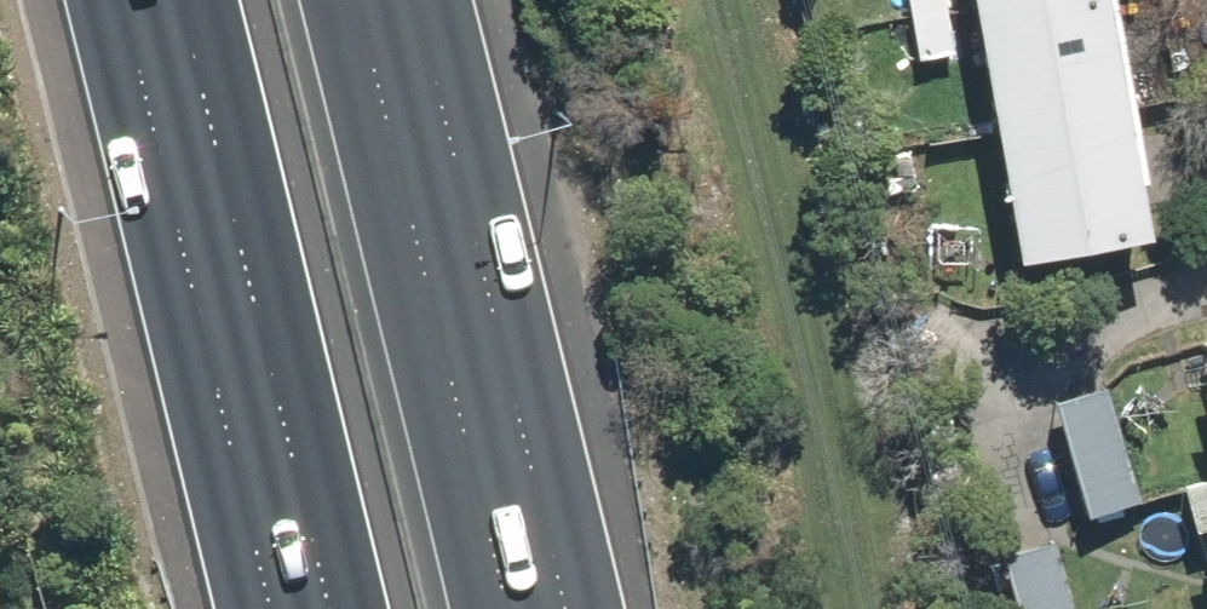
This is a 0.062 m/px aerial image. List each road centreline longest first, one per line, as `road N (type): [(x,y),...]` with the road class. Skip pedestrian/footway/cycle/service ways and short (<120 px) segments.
road 1 (motorway): [(350,0),(506,608)]
road 2 (motorway): [(330,608),(180,0)]

